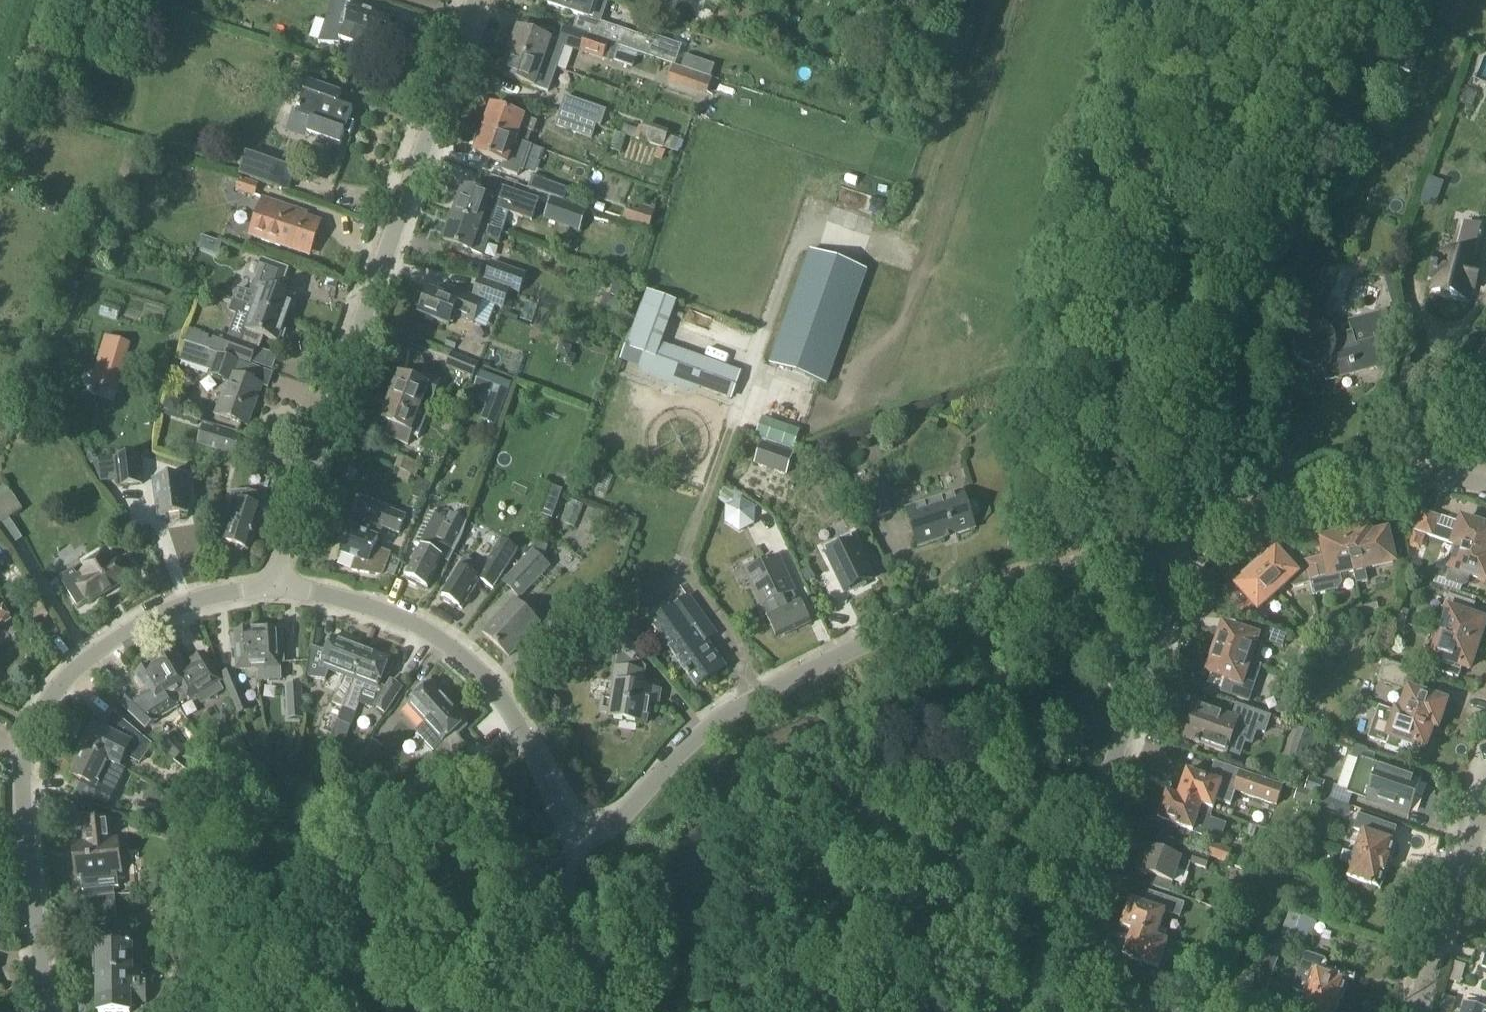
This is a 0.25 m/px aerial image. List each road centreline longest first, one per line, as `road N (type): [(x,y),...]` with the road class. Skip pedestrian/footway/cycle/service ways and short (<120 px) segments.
road 1 (residential): [(576,844),(613,827),(712,725),(803,672),(961,601),(1156,542)]
road 2 (unclassified): [(273,586),(473,0)]
road 3 (residential): [(46,1011),(24,809),(29,739),(81,666),(119,638),(162,614),(273,586)]
road 4 (track): [(1400,0),(1222,523)]
road 5 (residential): [(1034,975),(1168,599),(1156,542)]
road 6 (residential): [(576,844),(518,722),(449,647),(366,606),(273,586)]
road 7 (residential): [(1485,488),(1382,483),(1156,542)]
road 8 (residential): [(1417,1011),(1485,794)]
road 9 (residential): [(517,1011),(550,954),(571,892),(576,844)]

